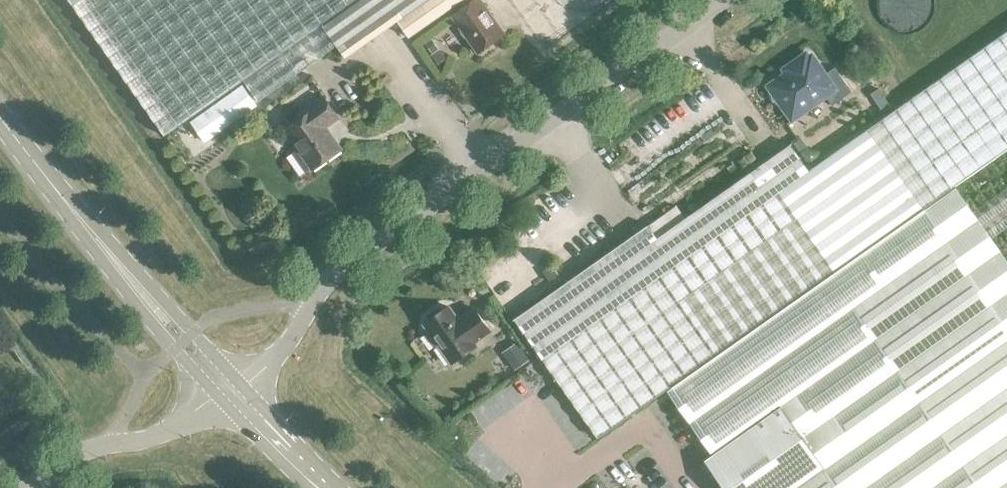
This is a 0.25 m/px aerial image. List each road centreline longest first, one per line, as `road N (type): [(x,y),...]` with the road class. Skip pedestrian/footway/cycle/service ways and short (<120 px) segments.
road 1 (unclassified): [(226,396),(299,332),(313,296),(348,262),(486,164)]
road 2 (tertiary): [(179,344),(0,121)]
road 3 (unclassified): [(486,164),(717,0)]
road 4 (unclassified): [(34,487),(89,450),(165,434),(226,396)]
road 5 (tertiary): [(226,396),(327,487)]
road 6 (unclassified): [(486,164),(392,66)]

